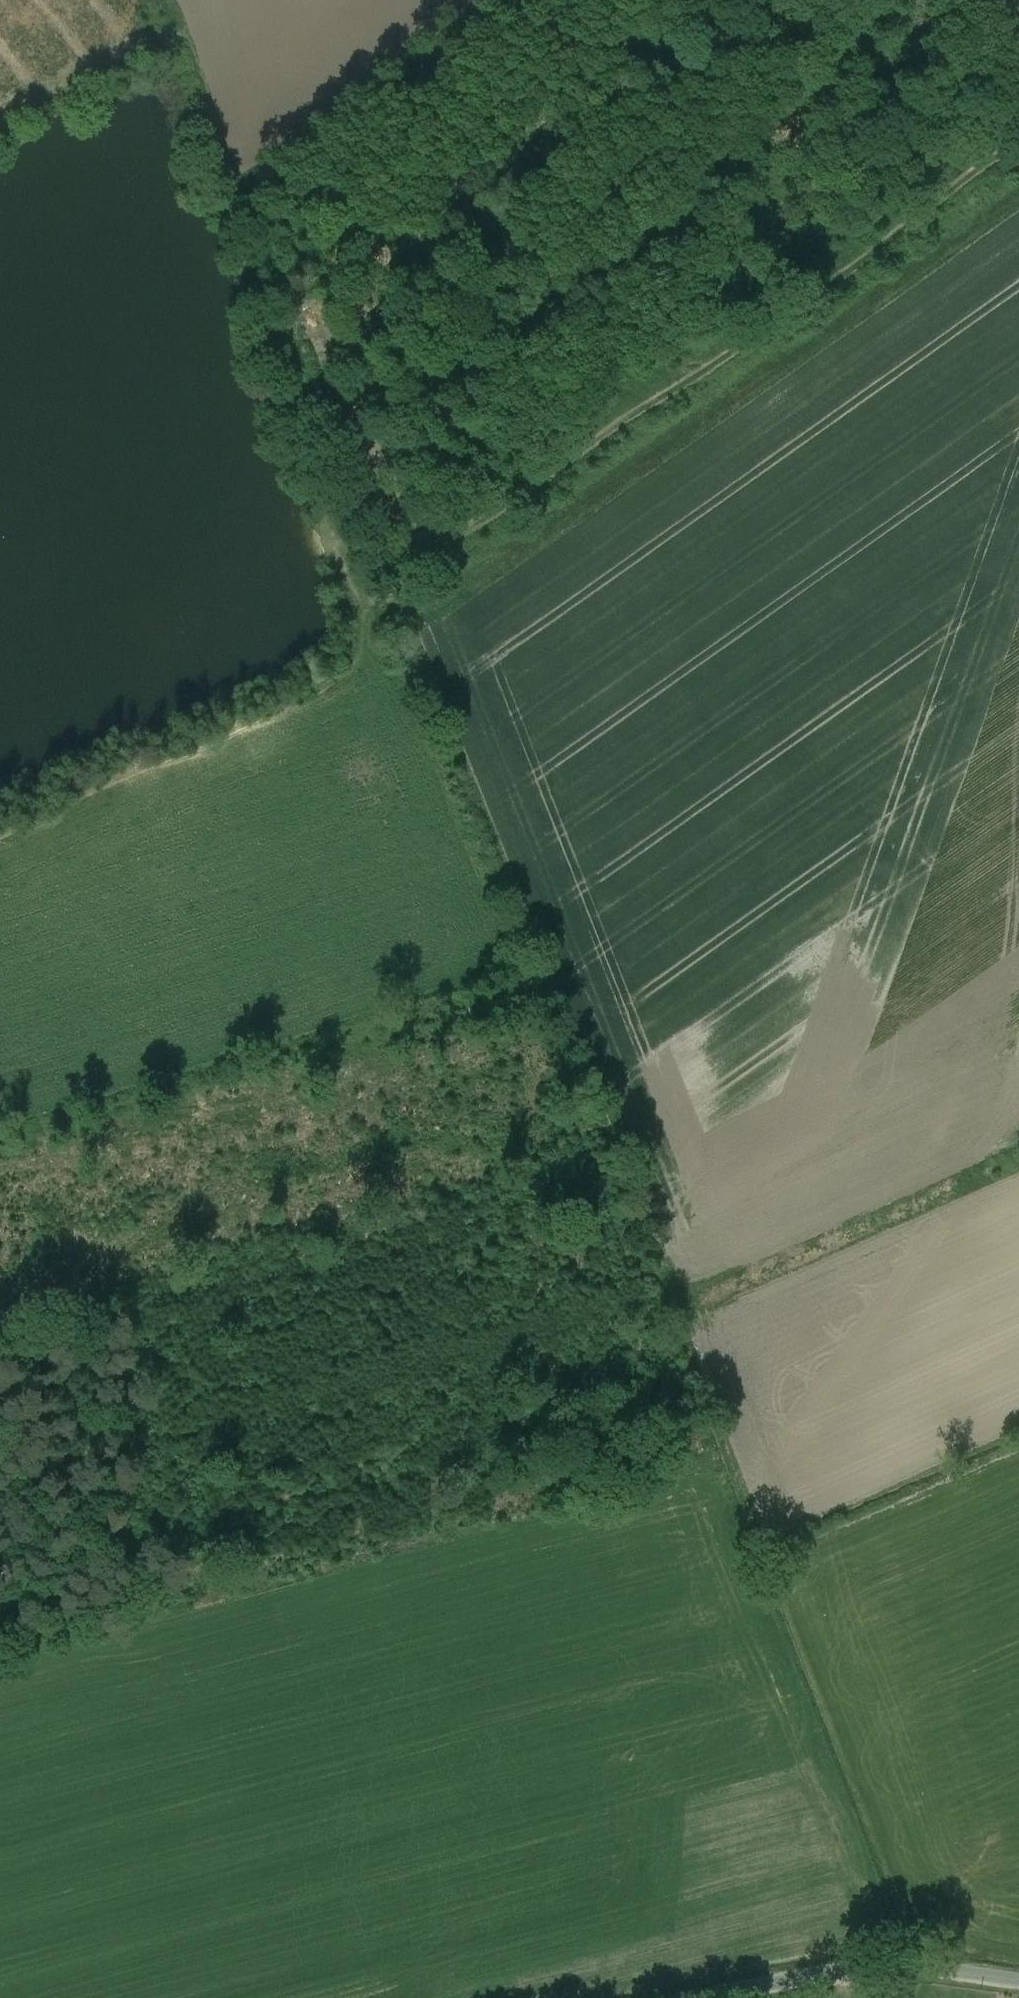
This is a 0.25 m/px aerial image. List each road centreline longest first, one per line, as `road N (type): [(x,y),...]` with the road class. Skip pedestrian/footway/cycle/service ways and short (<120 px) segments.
road 1 (track): [(1018,148),(361,610)]
road 2 (unclassified): [(708,1997),(875,1966),(1018,1984)]

